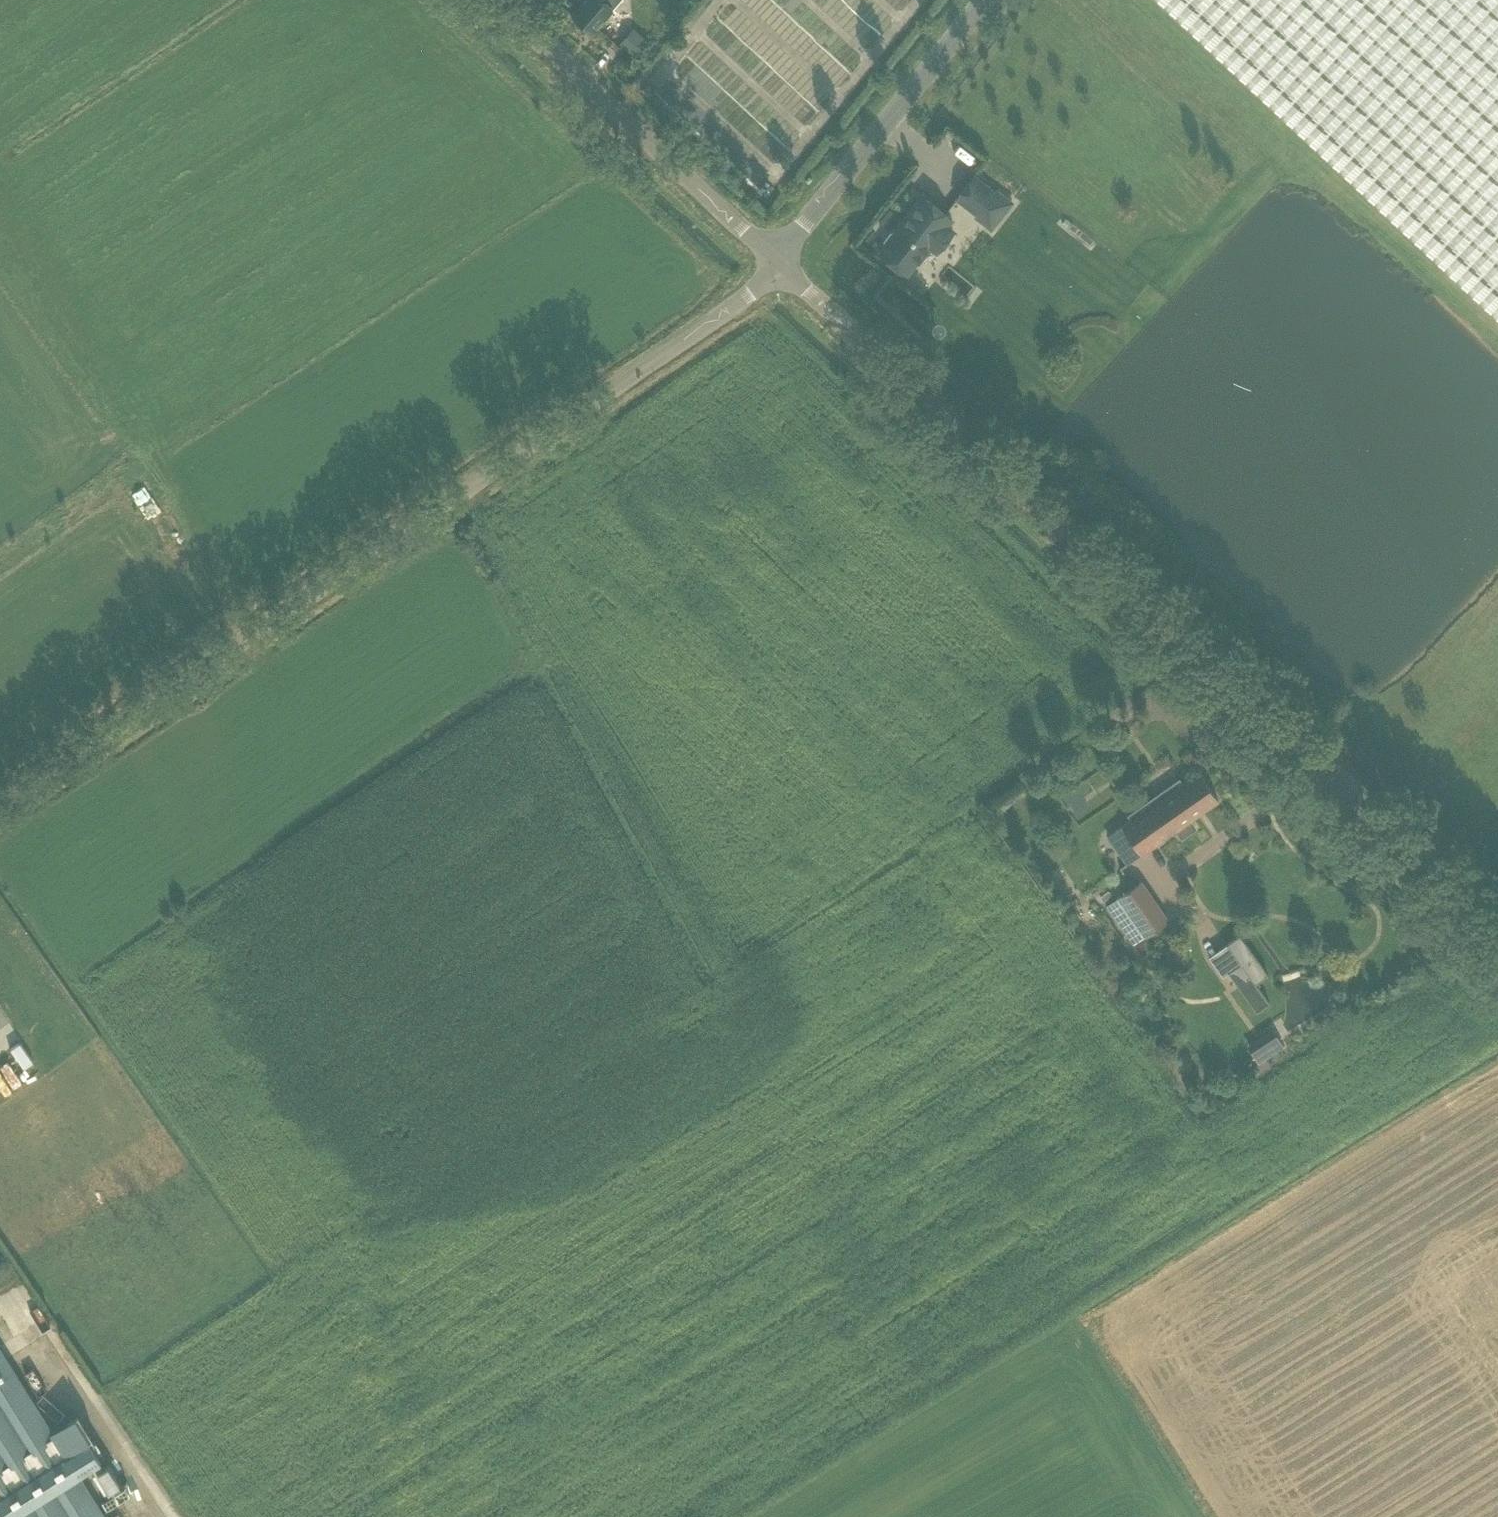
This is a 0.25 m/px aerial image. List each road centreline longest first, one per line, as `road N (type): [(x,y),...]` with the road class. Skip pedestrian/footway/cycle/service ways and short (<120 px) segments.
road 1 (unclassified): [(1497,934),(781,265)]
road 2 (unclassified): [(0,807),(781,265)]
road 3 (unclassified): [(781,265),(498,0)]
road 4 (unclassified): [(781,265),(993,0)]

